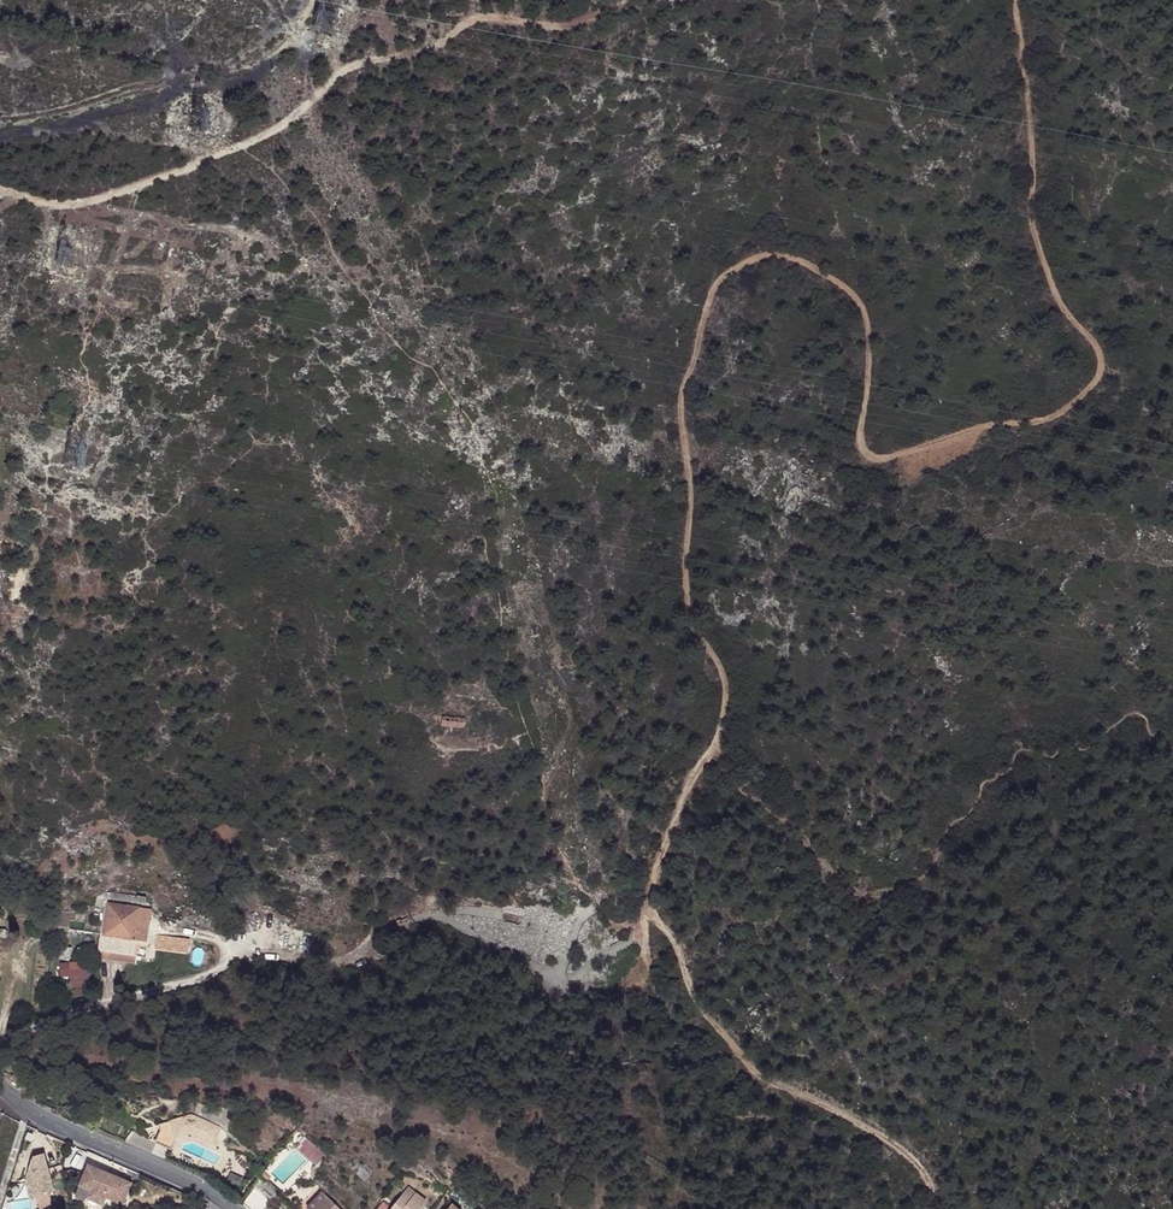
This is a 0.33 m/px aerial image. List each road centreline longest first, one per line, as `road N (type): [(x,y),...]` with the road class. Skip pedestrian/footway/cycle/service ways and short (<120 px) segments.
road 1 (track): [(934,1208),(926,1172),(898,1147),(757,1076),(691,990),(649,911),(662,853),(726,712),(724,679),(682,605),(689,464),(679,400),(716,281),(766,257),(796,257),(855,292),(869,326),(860,432),(871,455),(988,425),(1044,420),(1098,380),(1097,346),(1061,305),(1032,222),(1014,0)]
road 2 (track): [(617,0),(584,21),(557,25),(473,19),(429,50),(363,60),(258,139),(91,204),(0,191)]
road 3 (unclassified): [(36,1115),(181,1178),(228,1208)]

